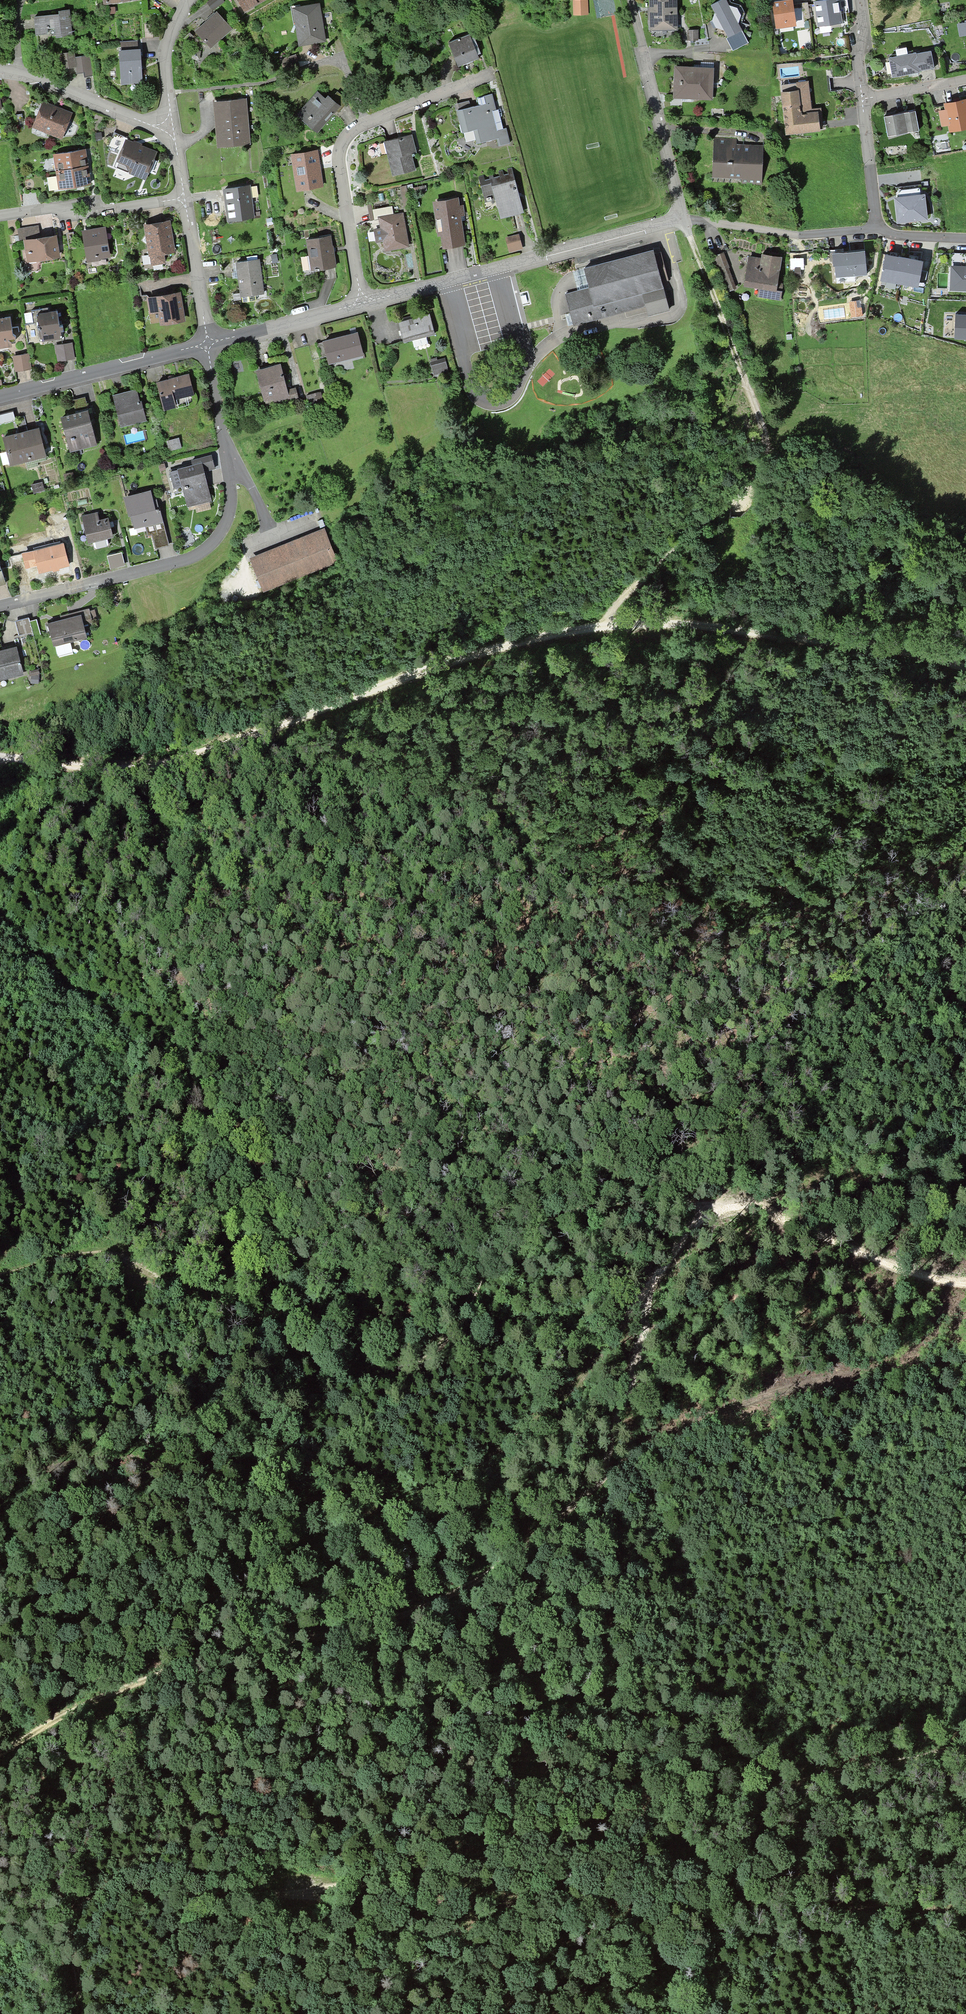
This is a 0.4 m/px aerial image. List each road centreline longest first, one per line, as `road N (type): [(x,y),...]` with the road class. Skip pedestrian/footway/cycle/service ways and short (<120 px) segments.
road 1 (track): [(965,1283),(867,1258),(754,1208),(588,1210),(502,1244),(441,1346),(413,1370),(377,1379),(320,1365),(259,1320),(178,1291),(122,1253),(79,1253),(0,1276)]
road 2 (track): [(71,766),(140,768),(182,758),(515,642),(627,623),(891,650),(965,669)]
road 3 (track): [(649,1287),(563,1400),(464,1481),(411,1506),(260,1505),(113,1462),(0,1483)]
road 4 (track): [(965,1748),(304,1894)]
road 5 (track): [(607,1478),(507,1562),(420,1610),(159,1676),(0,1755)]
road 6 (track): [(304,1894),(965,1913)]
road 7 (residential): [(207,344),(231,484),(230,512),(213,541),(178,563),(0,607)]
road 8 (track): [(80,2013),(71,1925),(91,1898),(304,1894)]
road 9 (residential): [(362,304),(681,218)]
road 10 (residential): [(490,79),(364,122),(343,141),(362,304)]
road 11 (track): [(769,440),(730,503),(586,628)]
road 12 (track): [(681,218),(769,440)]
road 13 (residential): [(631,0),(681,218)]
road 14 (residential): [(0,396),(207,344)]
road 15 (residential): [(681,218),(790,235),(881,228)]
road 16 (track): [(649,1287),(644,1346),(607,1478)]
road 17 (residential): [(0,216),(53,207),(96,213),(184,198)]
road 18 (residential): [(0,72),(172,127)]
road 19 (residential): [(207,344),(362,304)]
road 20 (residential): [(184,198),(207,344)]
road 21 (residential): [(189,0),(163,59),(172,127)]
road 22 (residential): [(862,99),(881,228)]

